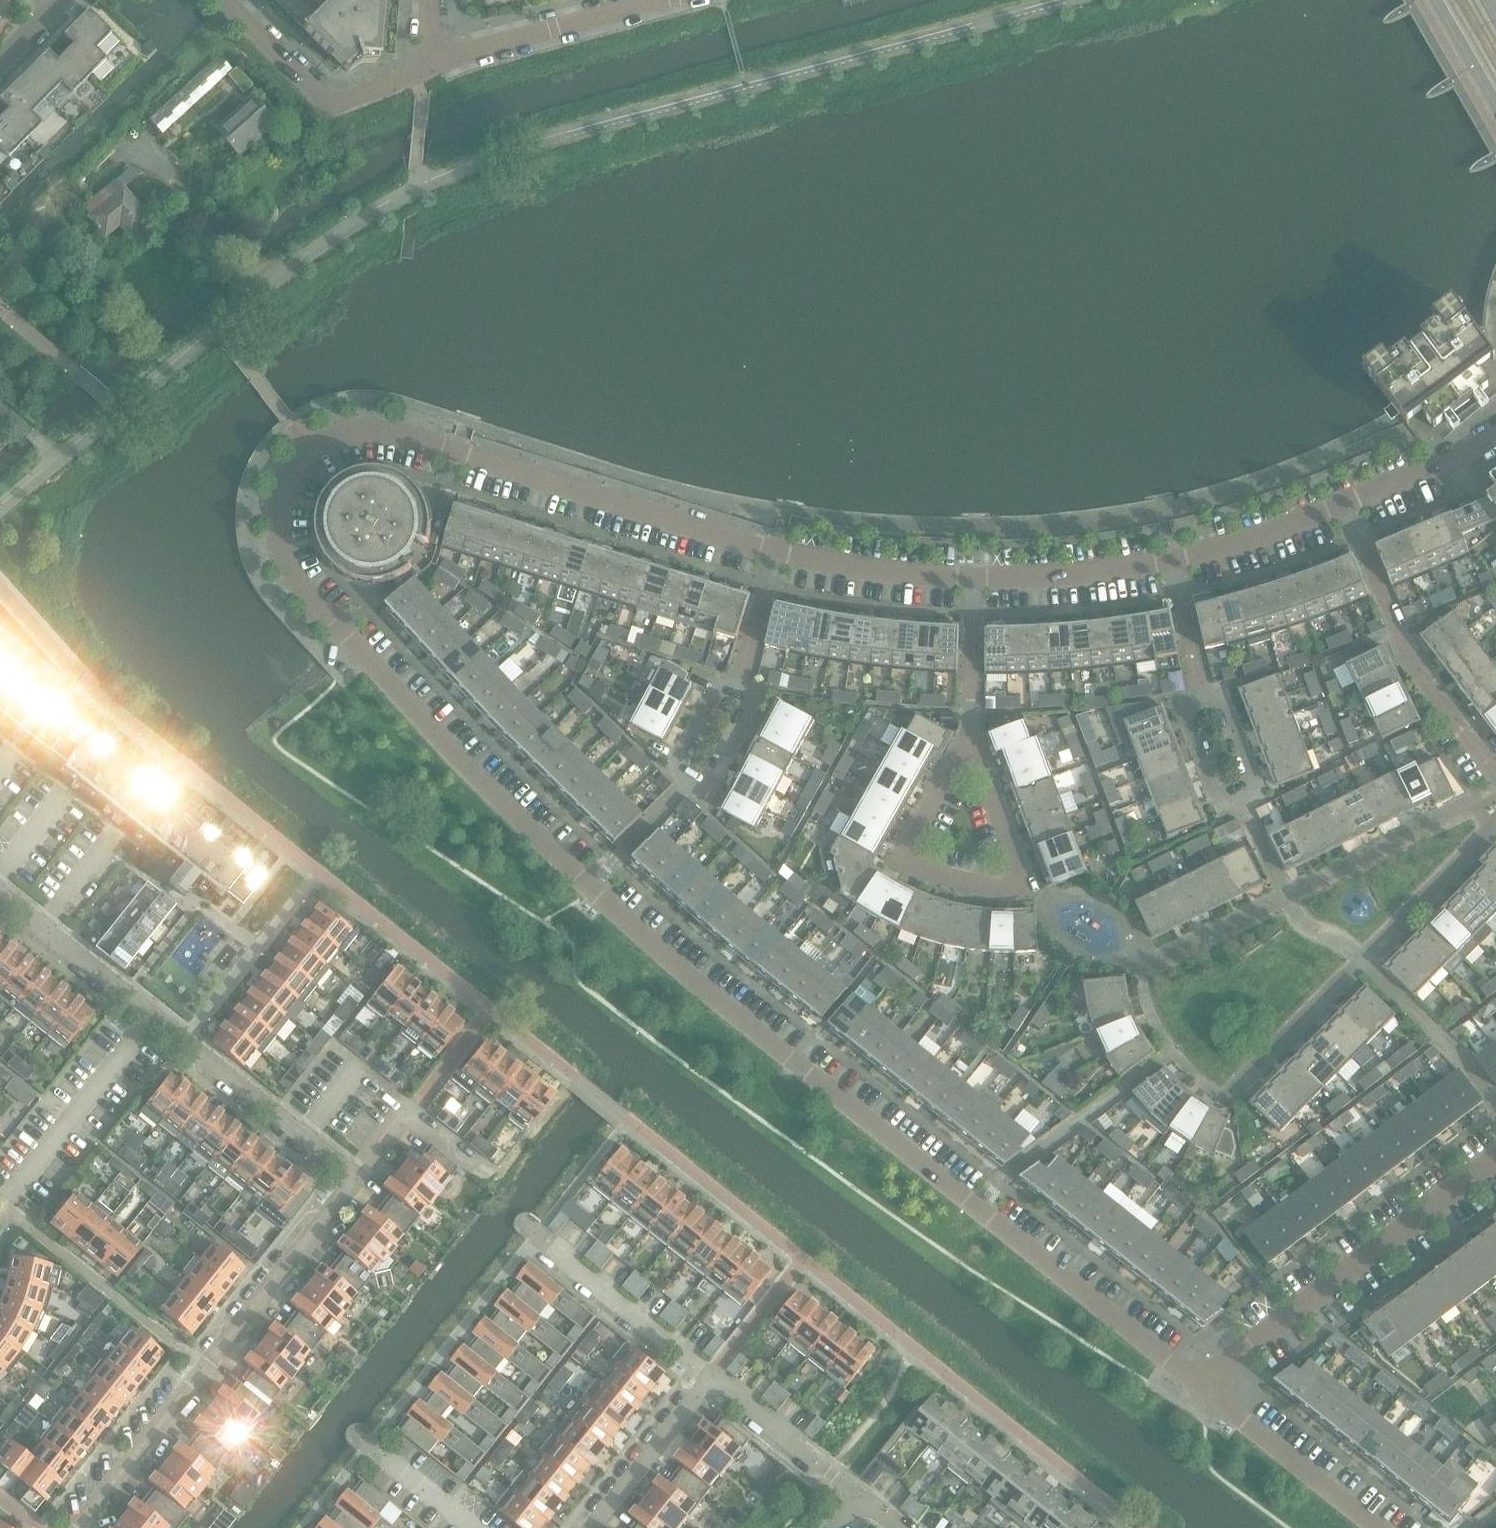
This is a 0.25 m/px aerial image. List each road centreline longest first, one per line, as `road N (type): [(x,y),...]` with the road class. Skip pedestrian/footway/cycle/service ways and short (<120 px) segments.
road 1 (residential): [(1201,1383),(589,888),(295,581),(278,543),(274,502),(283,467),(309,443),(342,427),(378,424),(776,549)]
road 2 (residential): [(77,1527),(354,1175)]
road 3 (residential): [(1201,1383),(1495,1154)]
road 4 (residential): [(1495,773),(1407,654),(1346,508)]
road 5 (residential): [(224,0),(331,105),(438,63)]
road 6 (residential): [(968,737),(901,854),(932,870),(1024,878)]
road 7 (residential): [(354,1175),(154,1009)]
road 8 (residential): [(6,1195),(154,1009)]
road 9 (residential): [(438,63),(658,0)]
road 10 (residential): [(1378,1527),(1201,1383)]
road 11 (residential): [(970,577),(1171,561)]
road 12 (residential): [(776,549),(970,577)]
road 13 (residential): [(154,1009),(0,889)]
road 14 (residential): [(863,1497),(711,1375)]
road 15 (residential): [(589,1527),(711,1375)]
road 16 (residential): [(1171,561),(1346,508)]
road 17 (residential): [(1346,508),(1495,438)]
road 18 (residential): [(968,737),(970,577)]
road 19 (residential): [(1024,878),(968,737)]
road 20 (residential): [(1199,685),(1184,706),(1218,798),(1241,804)]
road 21 (residential): [(1241,804),(1253,780),(1222,693),(1199,685)]
road 22 (residential): [(739,683),(776,549)]
road 23 (residential): [(739,683),(711,691),(677,748),(683,784)]
road 24 (residential): [(683,784),(709,770),(747,706),(739,683)]
road 25 (residential): [(1199,685),(1171,561)]
road 26 (tertiary): [(1435,0),(1495,105)]

